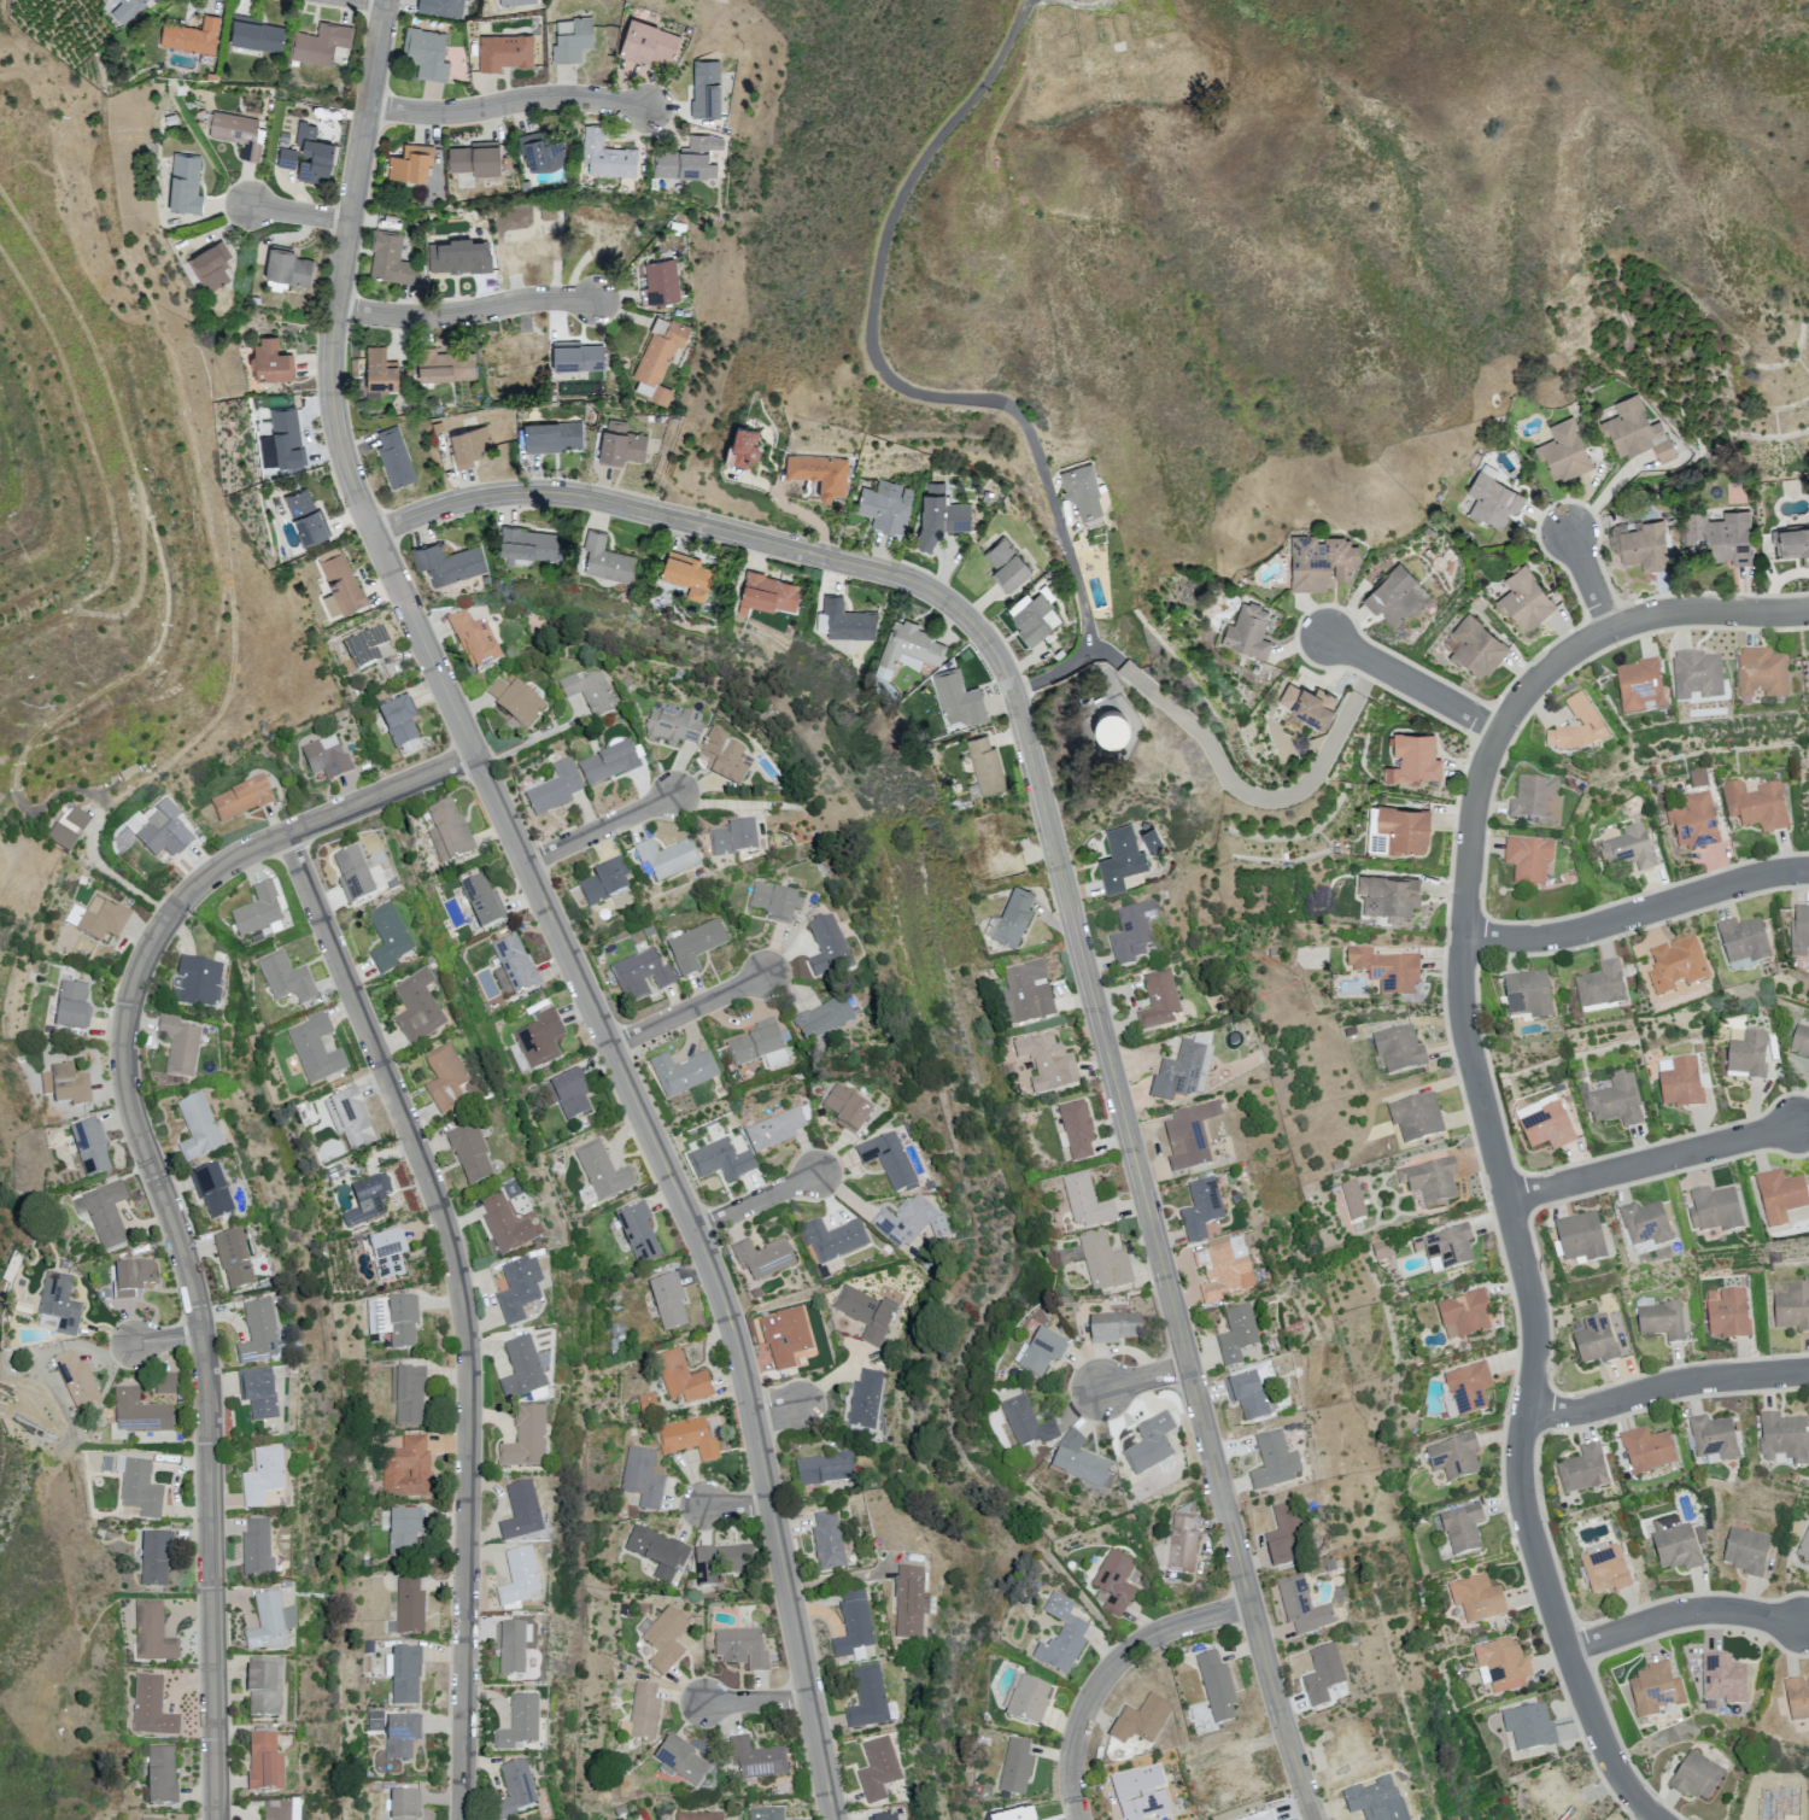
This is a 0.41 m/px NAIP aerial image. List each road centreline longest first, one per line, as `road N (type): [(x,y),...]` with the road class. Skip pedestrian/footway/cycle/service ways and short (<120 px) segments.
road 1 (residential): [(387,0),(335,309),(330,368),(341,450),(716,1281),(753,1414),(835,1819)]
road 2 (residential): [(1315,1819),(1271,1681),(1013,691),(987,640),(946,601),(903,578),(587,497),(482,497),(374,533)]
road 3 (residential): [(1808,610),(1684,611),(1576,650),(1524,697),(1488,760),(1476,802),(1464,1003),(1536,1309),(1523,1450),(1527,1499),(1599,1725),(1637,1795),(1661,1819)]
road 4 (residential): [(221,1819),(210,1392),(198,1294),(133,1098),(140,997),(175,919),(233,864),(476,756)]
road 5 (residential): [(462,1819),(469,1382),(456,1266),(432,1186),(288,835)]
road 6 (residential): [(1808,869),(1756,876),(1573,932),(1466,935)]
road 7 (residential): [(1081,1819),(1079,1744),(1110,1679),(1165,1635),(1252,1607)]
road 8 (residential): [(1511,1199),(1798,1124)]
road 9 (residential): [(1529,1410),(1590,1409),(1694,1381),(1808,1371)]
road 10 (residential): [(369,105),(447,113),(568,98),(648,109)]
road 11 (residential): [(335,309),(416,318),(527,300),(593,303)]
road 12 (residential): [(1570,1650),(1715,1610),(1803,1623)]
road 13 (residential): [(1503,732),(1330,637)]
road 14 (residential): [(610,1047),(767,975)]
road 15 (residential): [(526,864),(673,795)]
road 16 (residential): [(695,1230),(818,1174)]

